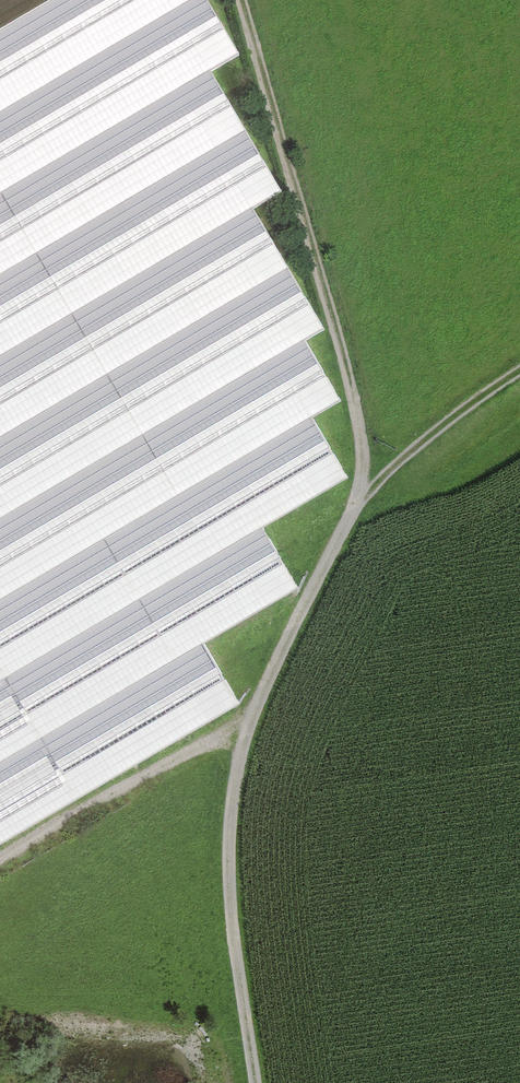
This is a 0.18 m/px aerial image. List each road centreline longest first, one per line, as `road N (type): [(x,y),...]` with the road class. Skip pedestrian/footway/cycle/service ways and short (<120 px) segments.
road 1 (track): [(255,1082),(234,787),(274,666),(365,506),(357,399),(298,156)]
road 2 (track): [(255,724),(0,870)]
road 3 (track): [(365,506),(519,389)]
road 4 (residential): [(249,0),(298,156)]

